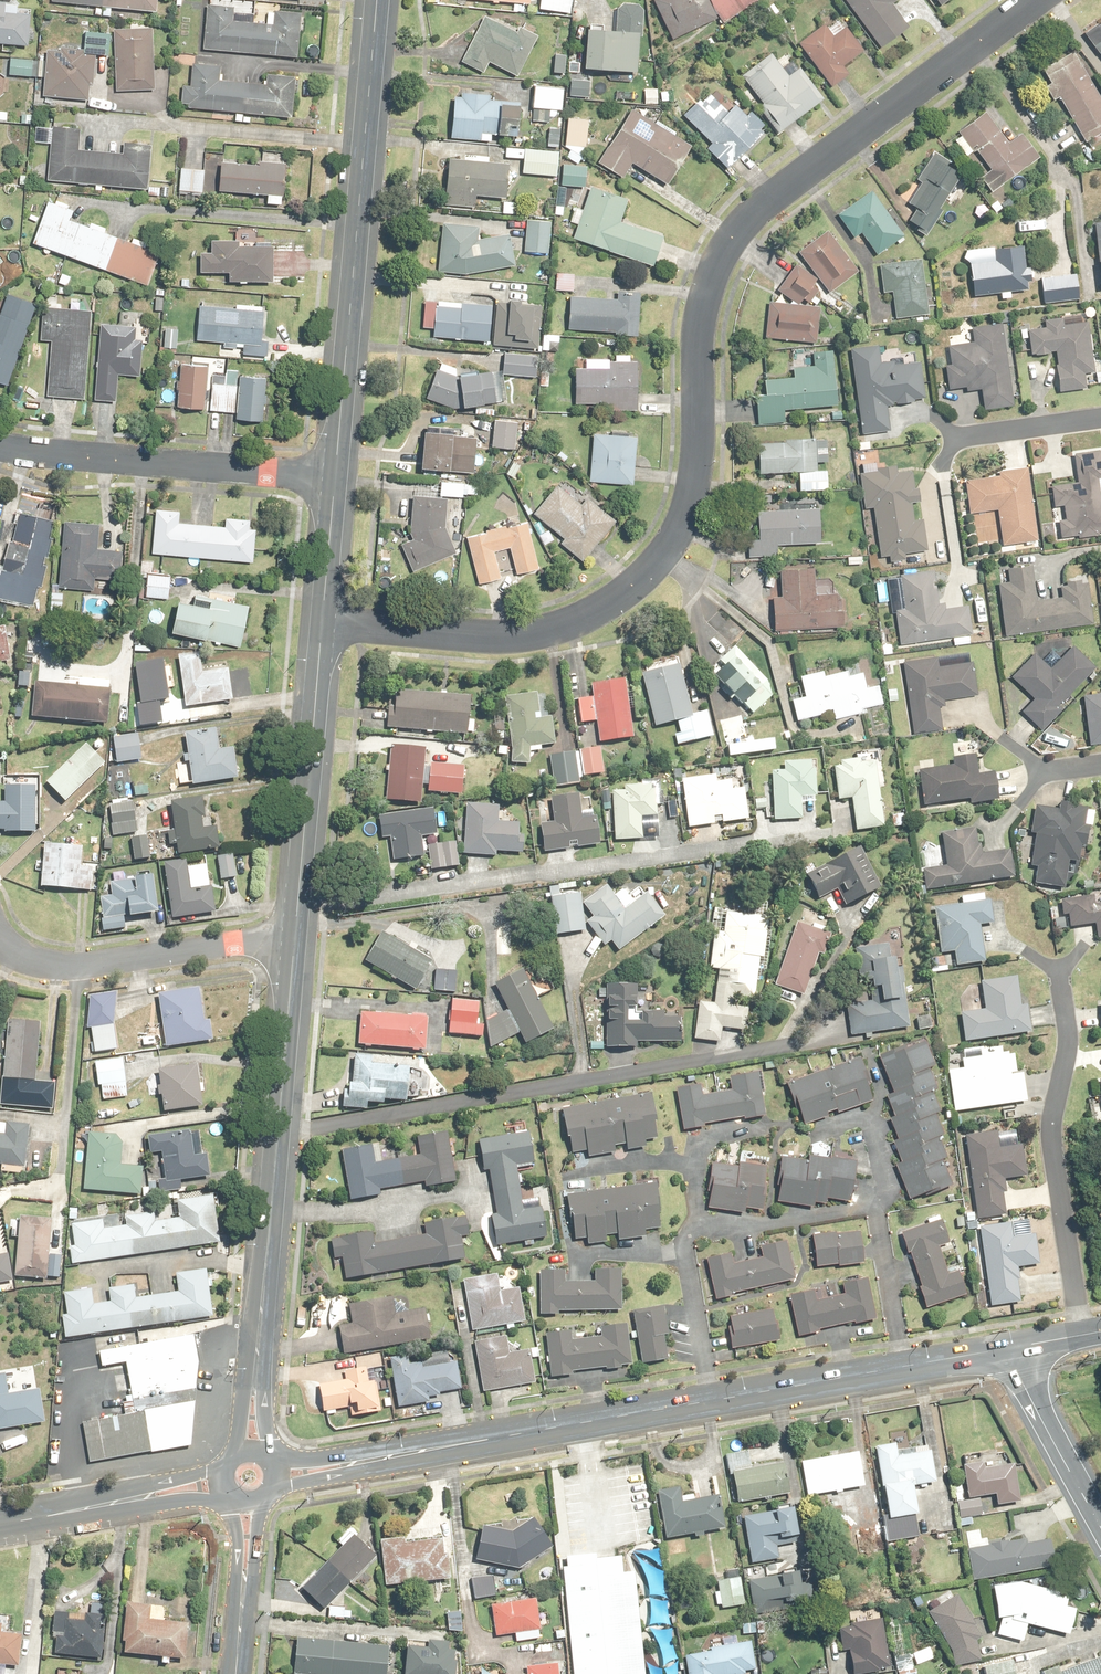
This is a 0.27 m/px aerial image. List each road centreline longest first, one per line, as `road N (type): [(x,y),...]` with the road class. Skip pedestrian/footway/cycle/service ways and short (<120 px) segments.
road 1 (residential): [(323,620),(526,638),(577,626),(605,607),(649,568),(682,519),(695,468),(699,339),(709,282),(732,240),(1039,0)]
road 2 (tertiary): [(1013,1349),(364,1462)]
road 3 (tertiary): [(335,478),(377,0)]
road 4 (tertiary): [(256,1366),(295,940)]
road 5 (residential): [(1060,977),(1068,1043),(1052,1134),(1078,1335)]
road 6 (residential): [(0,445),(335,478)]
road 7 (tertiary): [(295,940),(323,620)]
road 8 (residential): [(0,944),(76,964),(295,940)]
road 9 (tertiary): [(1100,1529),(1023,1385),(1013,1349)]
road 10 (residential): [(954,443),(1100,421)]
road 11 (tertiary): [(0,1519),(145,1496)]
road 12 (tertiary): [(323,620),(335,478)]

